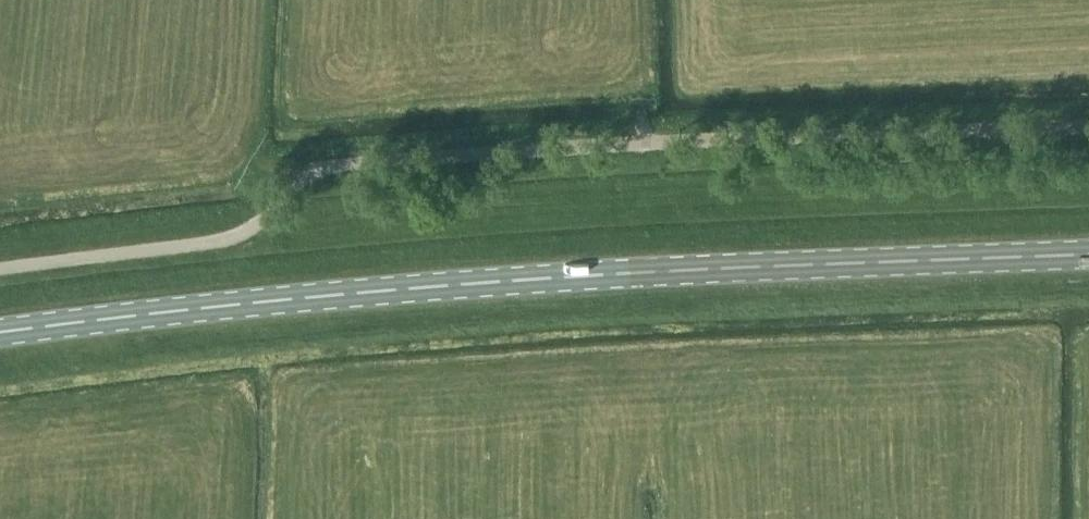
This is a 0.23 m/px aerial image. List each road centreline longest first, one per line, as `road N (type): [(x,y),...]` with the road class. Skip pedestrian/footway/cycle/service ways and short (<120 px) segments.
road 1 (primary): [(0,331),(446,284),(1088,253)]
road 2 (unclassified): [(302,179),(342,163),(622,143),(1088,125)]

